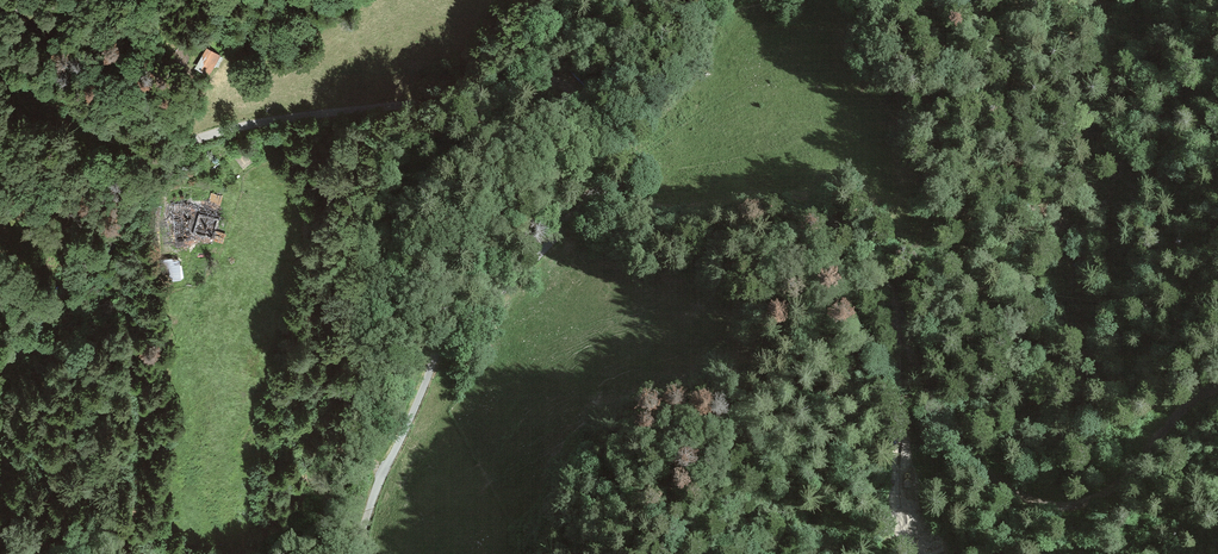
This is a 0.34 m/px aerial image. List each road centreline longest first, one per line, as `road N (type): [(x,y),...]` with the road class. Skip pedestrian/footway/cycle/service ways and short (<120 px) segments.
road 1 (unclassified): [(0,364),(109,247),(156,171),(197,140),(275,120),(546,80),(570,84),(605,190),(622,207),(663,227),(772,206),(834,220),(891,290),(899,336)]
road 2 (track): [(605,190),(508,289),(444,337),(357,553)]
road 3 (unclassified): [(899,336),(972,463),(1041,505),(1067,509),(1107,496),(1184,411),(1217,388)]
road 4 (unclassified): [(899,336),(899,515),(921,553)]

